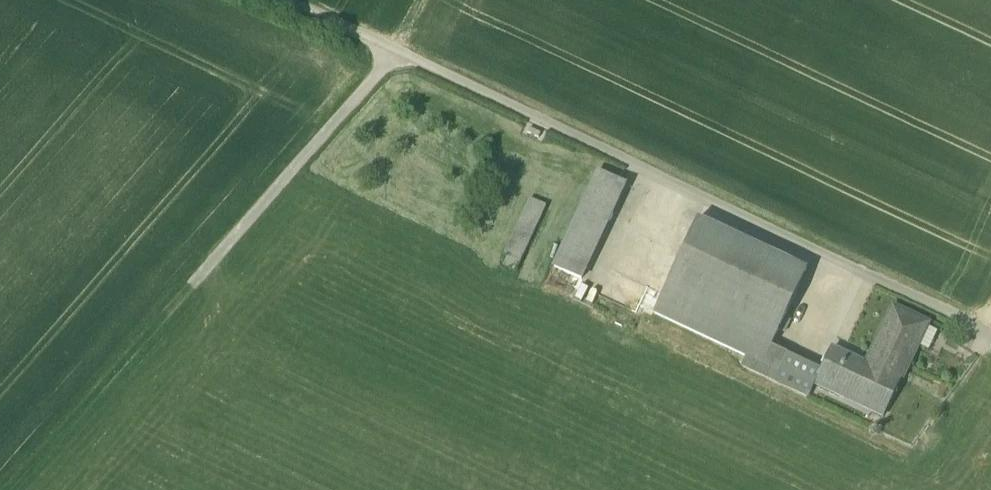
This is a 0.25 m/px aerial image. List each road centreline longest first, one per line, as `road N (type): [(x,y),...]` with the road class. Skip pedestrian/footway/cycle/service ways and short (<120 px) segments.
road 1 (track): [(990,345),(284,0)]
road 2 (track): [(11,489),(393,52)]

